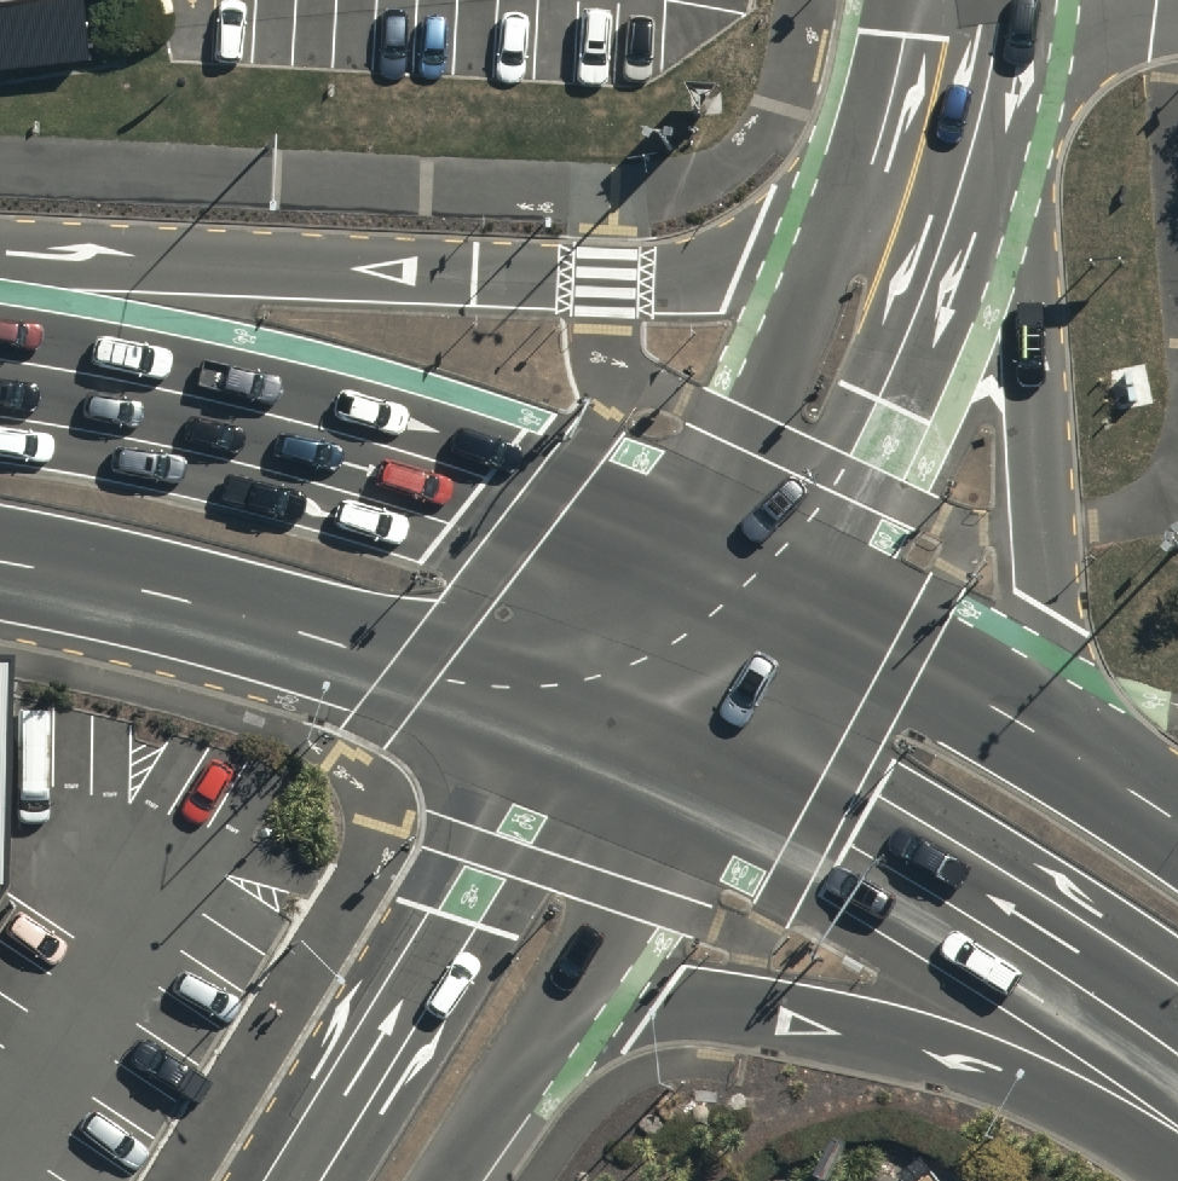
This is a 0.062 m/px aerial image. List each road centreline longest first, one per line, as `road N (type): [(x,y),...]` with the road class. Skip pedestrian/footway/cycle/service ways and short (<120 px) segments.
road 1 (primary): [(0,250),(612,281),(733,262),(866,189)]
road 2 (primary): [(0,384),(309,445),(675,566)]
road 3 (primary): [(1177,1165),(1083,1103),(996,1065),(821,1018),(718,1005),(660,1007),(532,1053)]
road 4 (primary): [(984,103),(1027,325),(1052,655),(1080,759)]
road 5 (primary): [(566,712),(263,623),(0,563)]
road 6 (primary): [(1177,1047),(916,881),(693,766)]
road 7 (unclassified): [(282,1180),(566,712)]
road 8 (tertiary): [(984,103),(905,323),(773,602)]
road 9 (tertiary): [(675,566),(792,350),(866,189)]
road 10 (primary): [(773,602),(1080,759)]
road 11 (unclassified): [(693,766),(532,1053)]
road 12 (tertiary): [(866,189),(908,0)]
road 13 (tertiary): [(773,602),(693,766)]
road 14 (tertiary): [(566,712),(675,566)]
road 15 (unclassified): [(532,1053),(449,1180)]
road 16 (primary): [(693,766),(566,712)]

